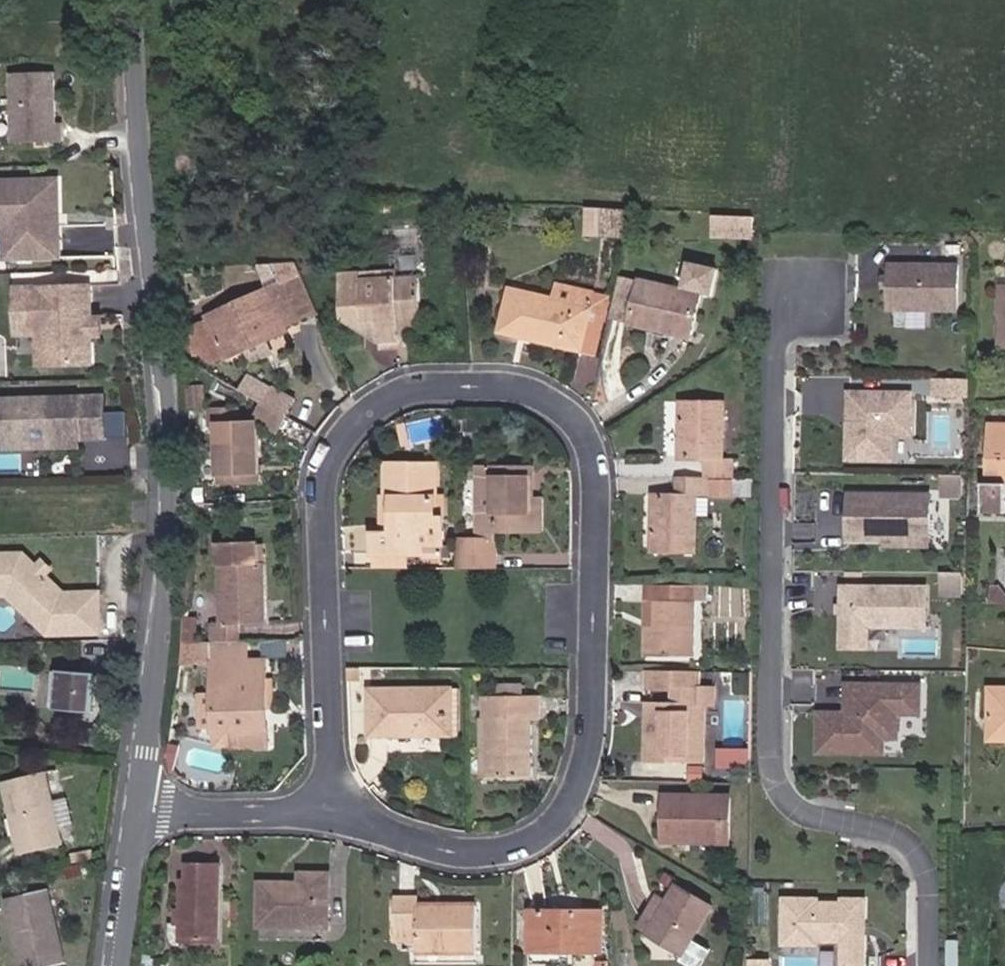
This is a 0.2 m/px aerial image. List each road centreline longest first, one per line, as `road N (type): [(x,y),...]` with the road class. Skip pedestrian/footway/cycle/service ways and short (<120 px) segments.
road 1 (residential): [(343,797),(387,832),(447,851),(524,854),(573,812),(598,746),(603,475),(584,422),(536,389),(424,385),(356,423),(325,478),(333,757)]
road 2 (residential): [(142,0),(140,82),(190,496),(147,810)]
road 3 (residential): [(929,965),(928,884),(916,848),(885,828),(799,810),(782,792),(772,749),(772,339),(801,297)]
road 4 (residential): [(147,810),(294,810),(343,797)]
road 5 (residential): [(147,810),(124,965)]

